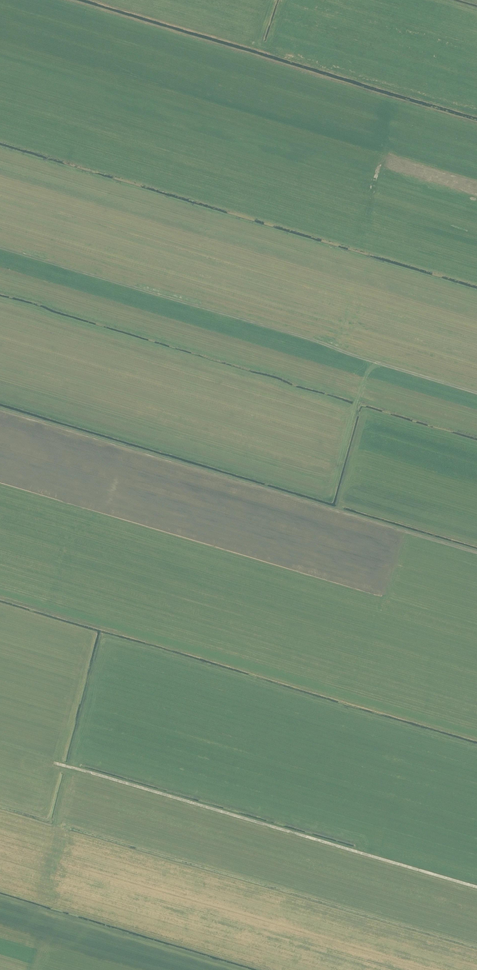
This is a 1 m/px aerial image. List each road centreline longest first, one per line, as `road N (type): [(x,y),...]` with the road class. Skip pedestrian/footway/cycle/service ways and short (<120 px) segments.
road 1 (track): [(476,184),(0,45)]
road 2 (track): [(476,888),(54,763)]

